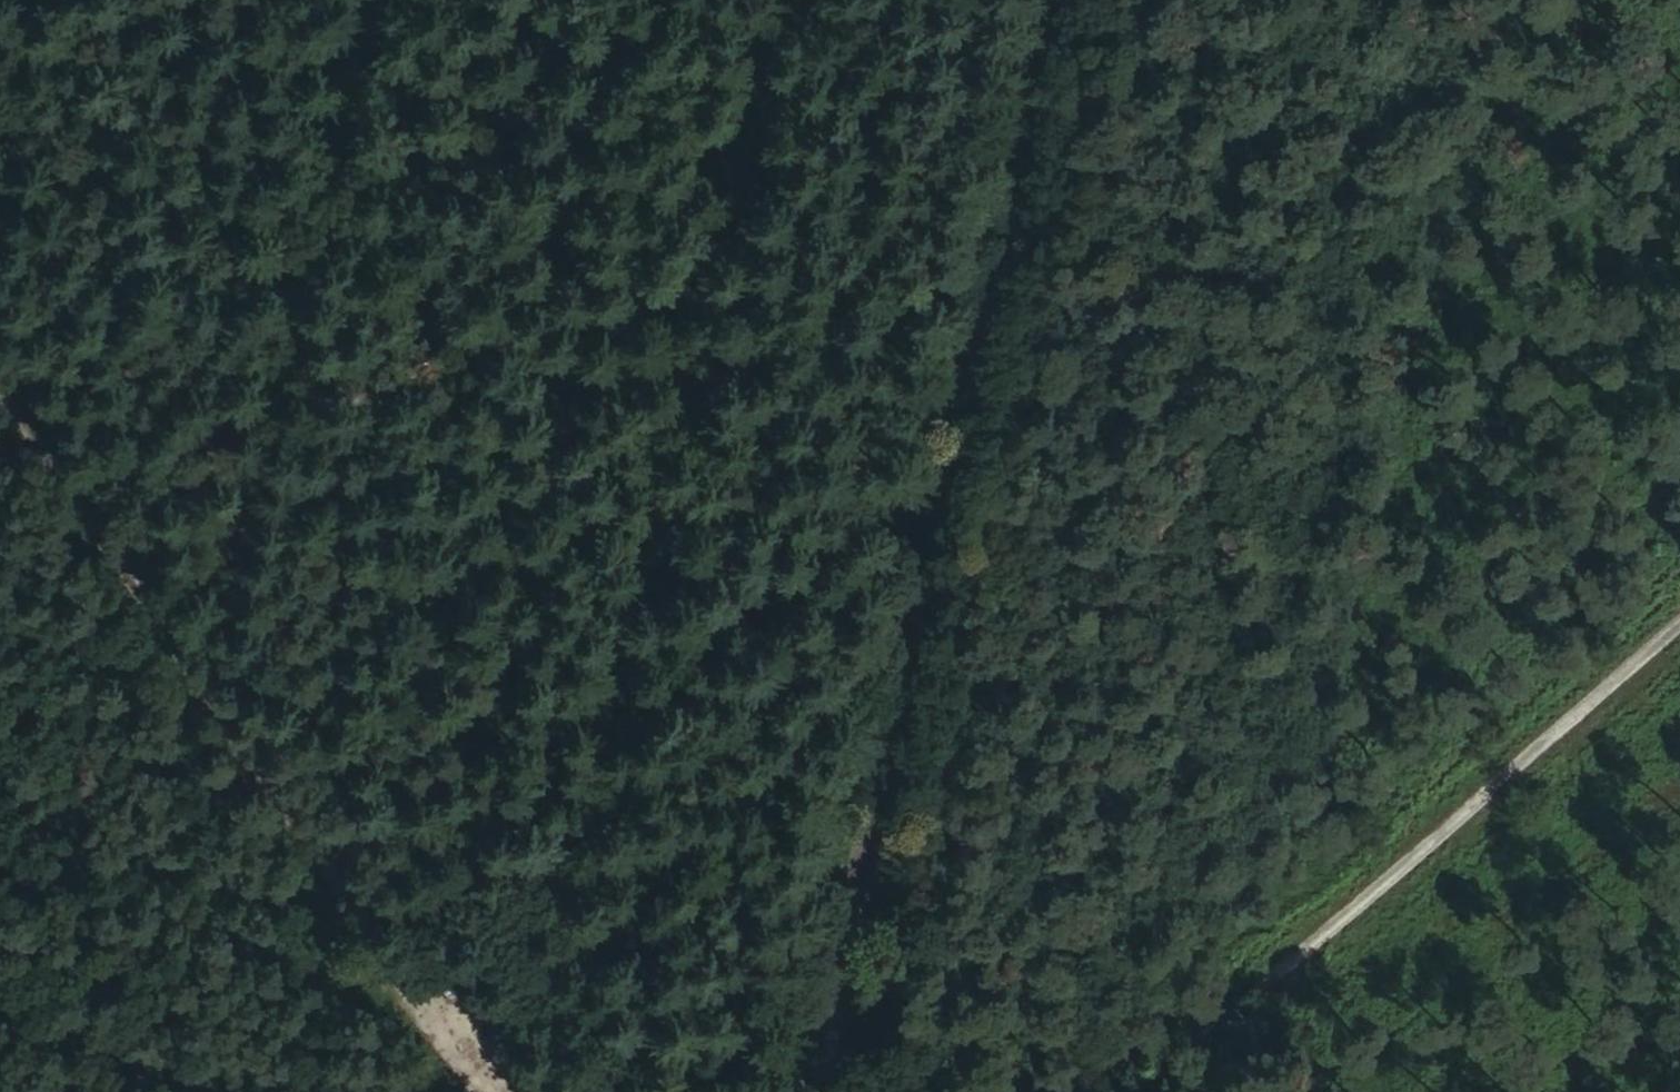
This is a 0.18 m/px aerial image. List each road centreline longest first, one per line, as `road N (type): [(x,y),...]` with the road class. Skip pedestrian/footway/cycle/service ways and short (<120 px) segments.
road 1 (secondary): [(825,1091),(1062,0)]
road 2 (track): [(1679,620),(1147,1091)]
road 3 (track): [(0,396),(374,942)]

